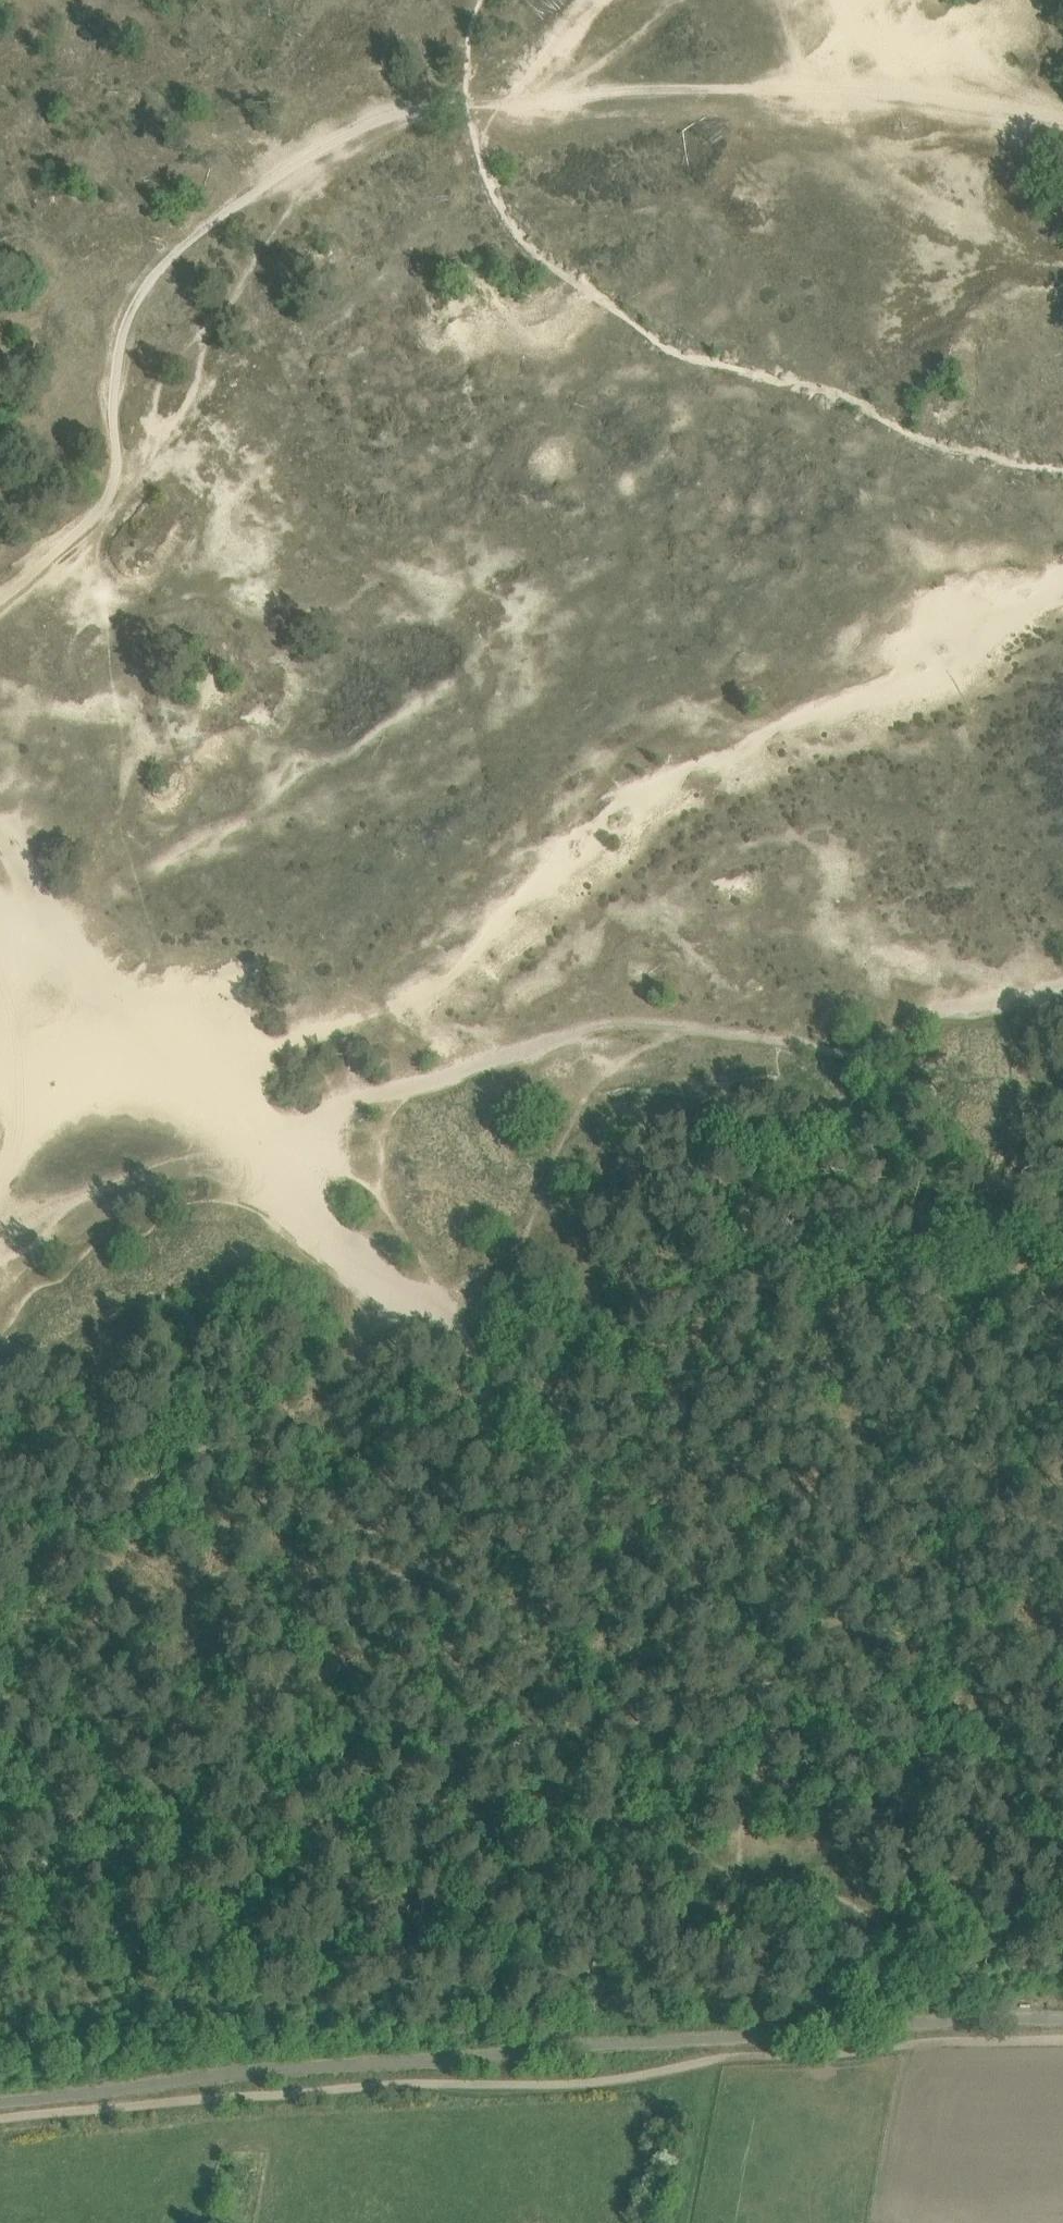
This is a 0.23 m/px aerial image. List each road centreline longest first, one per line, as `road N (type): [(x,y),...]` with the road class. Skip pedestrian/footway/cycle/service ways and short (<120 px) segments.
road 1 (track): [(1062,2039),(737,2056),(610,2082),(410,2084),(0,2121)]
road 2 (track): [(685,2222),(717,2059)]

